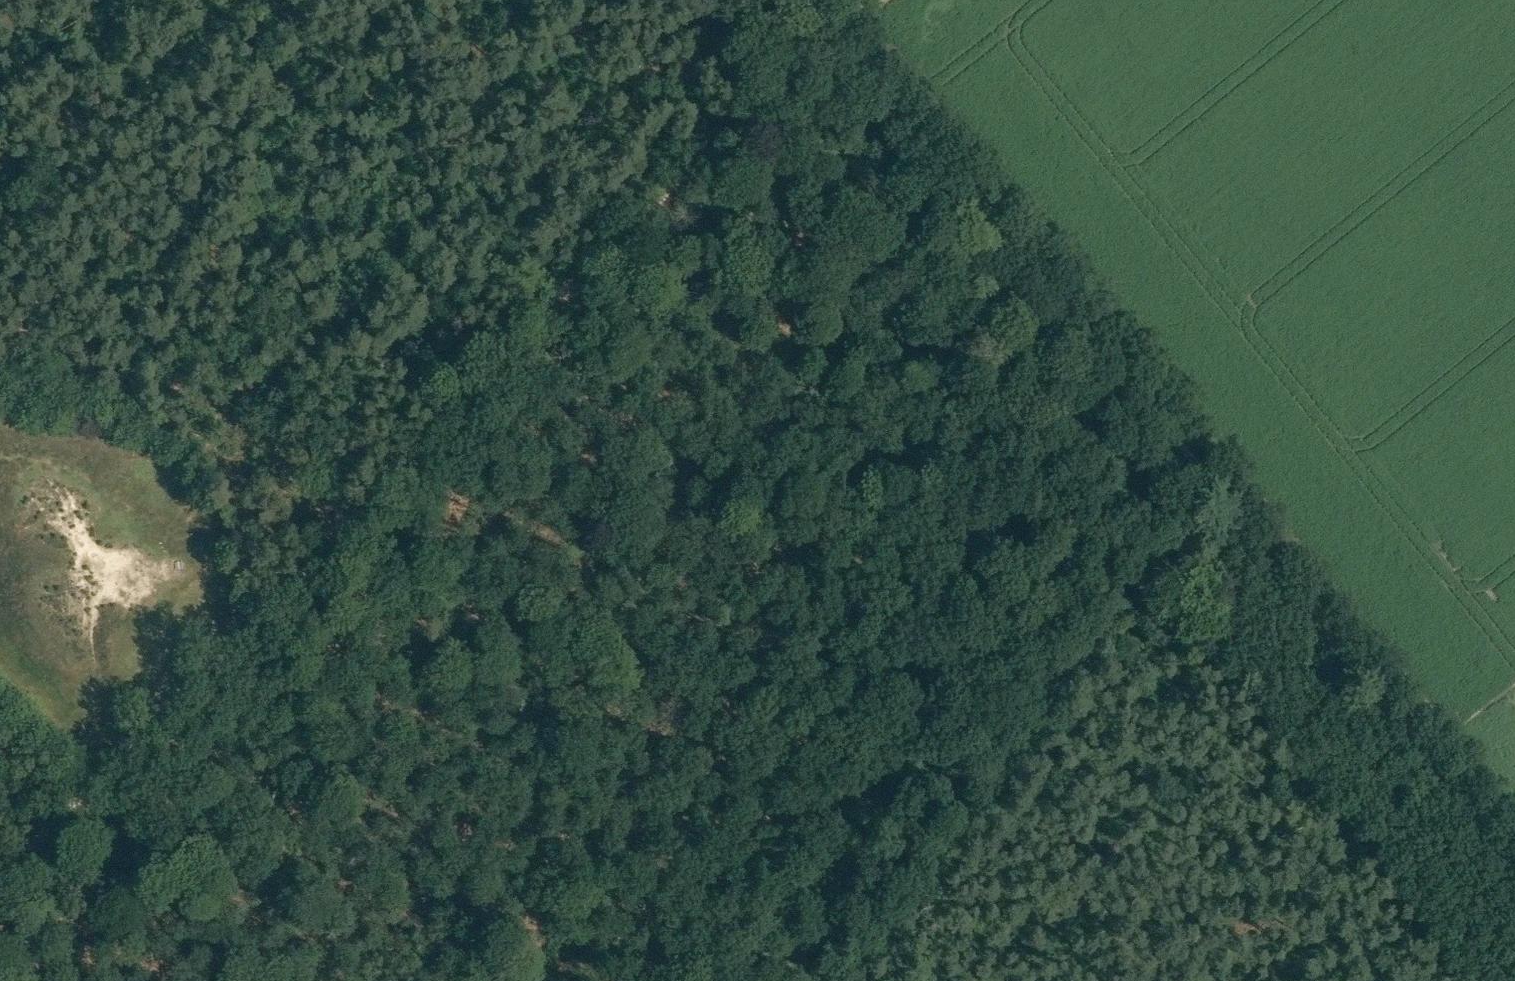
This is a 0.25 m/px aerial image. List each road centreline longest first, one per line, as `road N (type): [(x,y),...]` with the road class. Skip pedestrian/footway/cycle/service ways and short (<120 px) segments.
road 1 (track): [(1371,689),(833,25)]
road 2 (track): [(338,535),(760,980)]
road 3 (track): [(0,877),(338,535)]
road 4 (track): [(574,294),(833,25),(812,0)]
road 5 (track): [(338,535),(574,294)]
road 6 (track): [(1514,866),(1371,689)]

